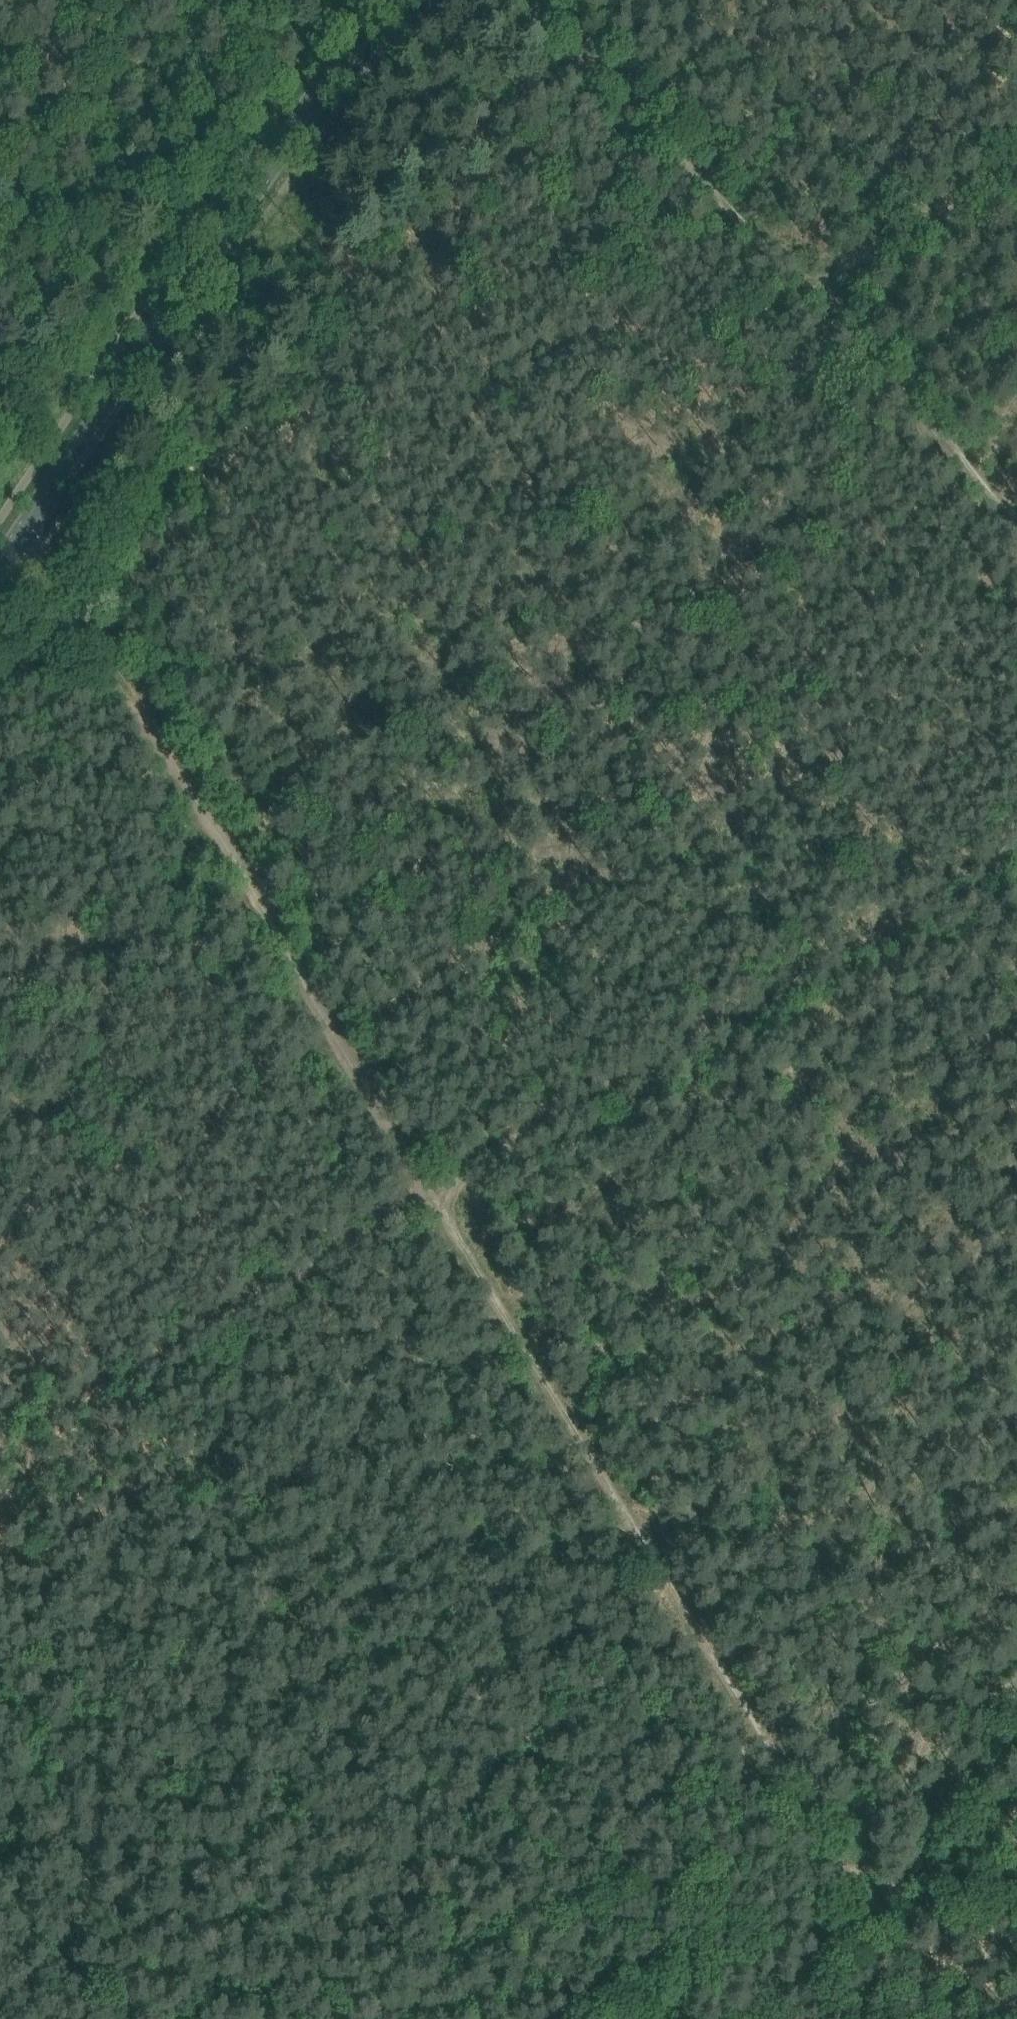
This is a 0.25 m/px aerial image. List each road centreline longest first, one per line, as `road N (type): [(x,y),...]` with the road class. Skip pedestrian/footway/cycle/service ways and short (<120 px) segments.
road 1 (track): [(978,2018),(804,1799),(430,1195)]
road 2 (track): [(430,1195),(202,811),(35,559)]
road 3 (secondary): [(0,569),(383,0)]
road 4 (track): [(515,0),(800,284)]
road 5 (track): [(800,284),(1016,570)]
road 6 (track): [(1016,165),(800,284)]
road 7 (track): [(1016,1824),(880,1902)]

